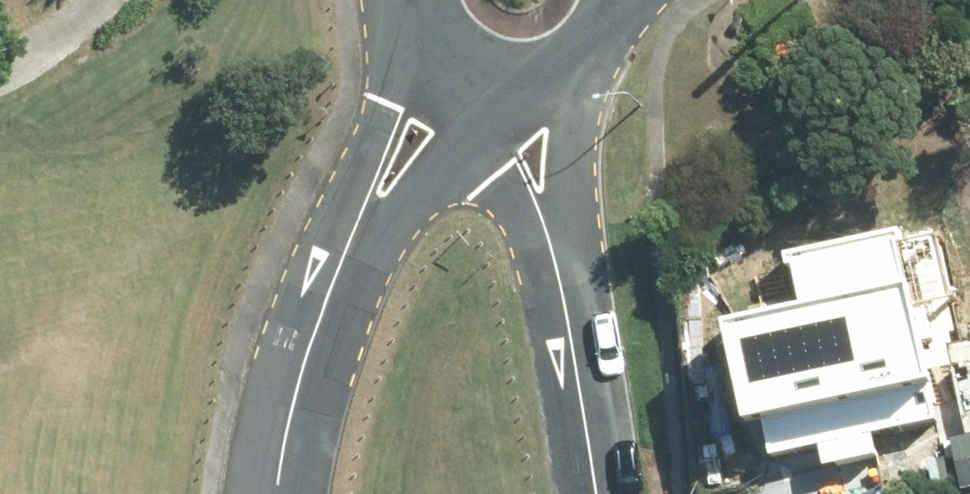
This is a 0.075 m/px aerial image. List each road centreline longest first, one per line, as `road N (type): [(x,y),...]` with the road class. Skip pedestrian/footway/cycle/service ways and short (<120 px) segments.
road 1 (tertiary): [(295,377),(401,14)]
road 2 (tertiary): [(476,132),(363,264),(295,377)]
road 3 (residential): [(561,274),(593,493)]
road 4 (residential): [(585,76),(559,208),(561,274)]
road 5 (residential): [(561,274),(533,214),(476,132)]

